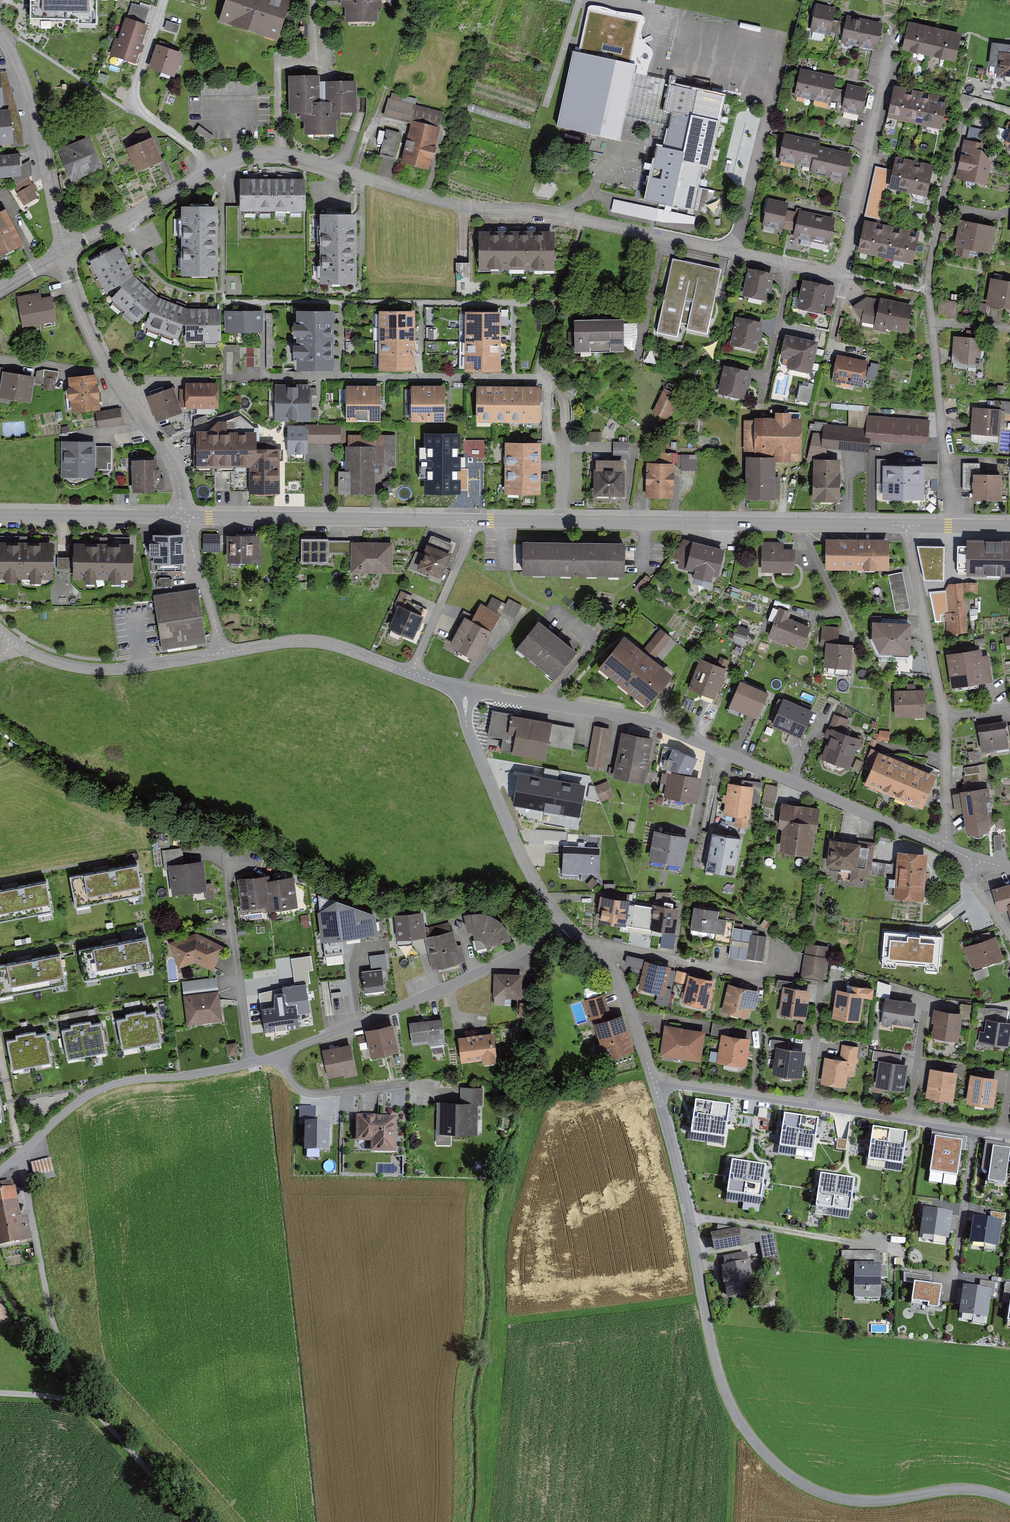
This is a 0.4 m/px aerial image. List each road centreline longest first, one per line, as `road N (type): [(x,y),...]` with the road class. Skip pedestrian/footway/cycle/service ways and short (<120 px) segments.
road 1 (residential): [(211,167),(279,154),(436,201),(540,211),(844,275),(896,22)]
road 2 (unclassified): [(652,1079),(723,1387),(742,1426),(784,1472),(851,1503),(948,1488),(1009,1501)]
road 3 (residential): [(0,1172),(100,1089),(280,1055),(478,975),(564,921)]
road 4 (residential): [(945,846),(649,720),(464,692)]
road 5 (residential): [(471,520),(906,526)]
road 6 (residential): [(1009,1135),(652,1079)]
road 7 (residential): [(944,203),(925,291),(959,525)]
road 8 (residential): [(62,253),(84,323),(177,474),(184,518)]
road 9 (residential): [(184,518),(471,520)]
road 10 (residential): [(464,692),(467,726),(520,853),(564,921)]
road 11 (residential): [(0,33),(33,117),(62,253)]
road 12 (residential): [(219,653),(83,665),(43,656),(0,631)]
road 13 (residential): [(162,0),(136,80),(137,106),(211,167)]
road 14 (residential): [(906,526),(944,721)]
road 15 (residential): [(219,653),(301,640),(408,672)]
road 16 (unclassified): [(564,921),(617,979),(652,1079)]
road 17 (residential): [(0,515),(184,518)]
road 18 (residential): [(62,253),(211,167)]
road 19 (residential): [(471,520),(408,672)]
road 20 (residential): [(219,653),(184,518)]
road 21 (residential): [(944,721),(945,846)]

